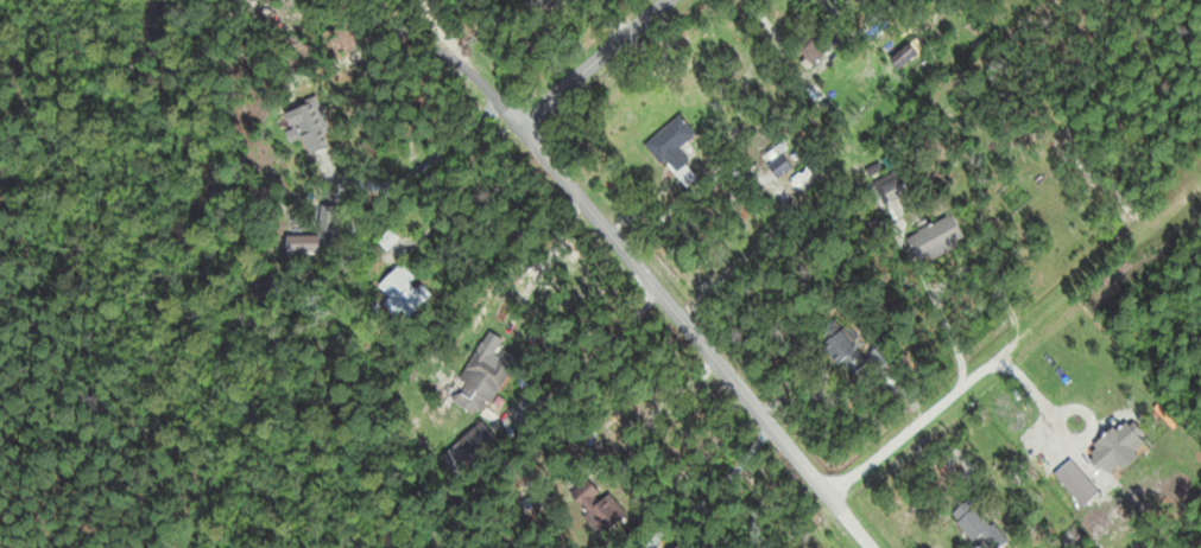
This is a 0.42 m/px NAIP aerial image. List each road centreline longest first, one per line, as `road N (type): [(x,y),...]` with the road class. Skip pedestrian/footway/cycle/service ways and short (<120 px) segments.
road 1 (residential): [(435,23),(875,547)]
road 2 (residential): [(1200,176),(829,493)]
road 3 (residential): [(664,0),(523,125)]

